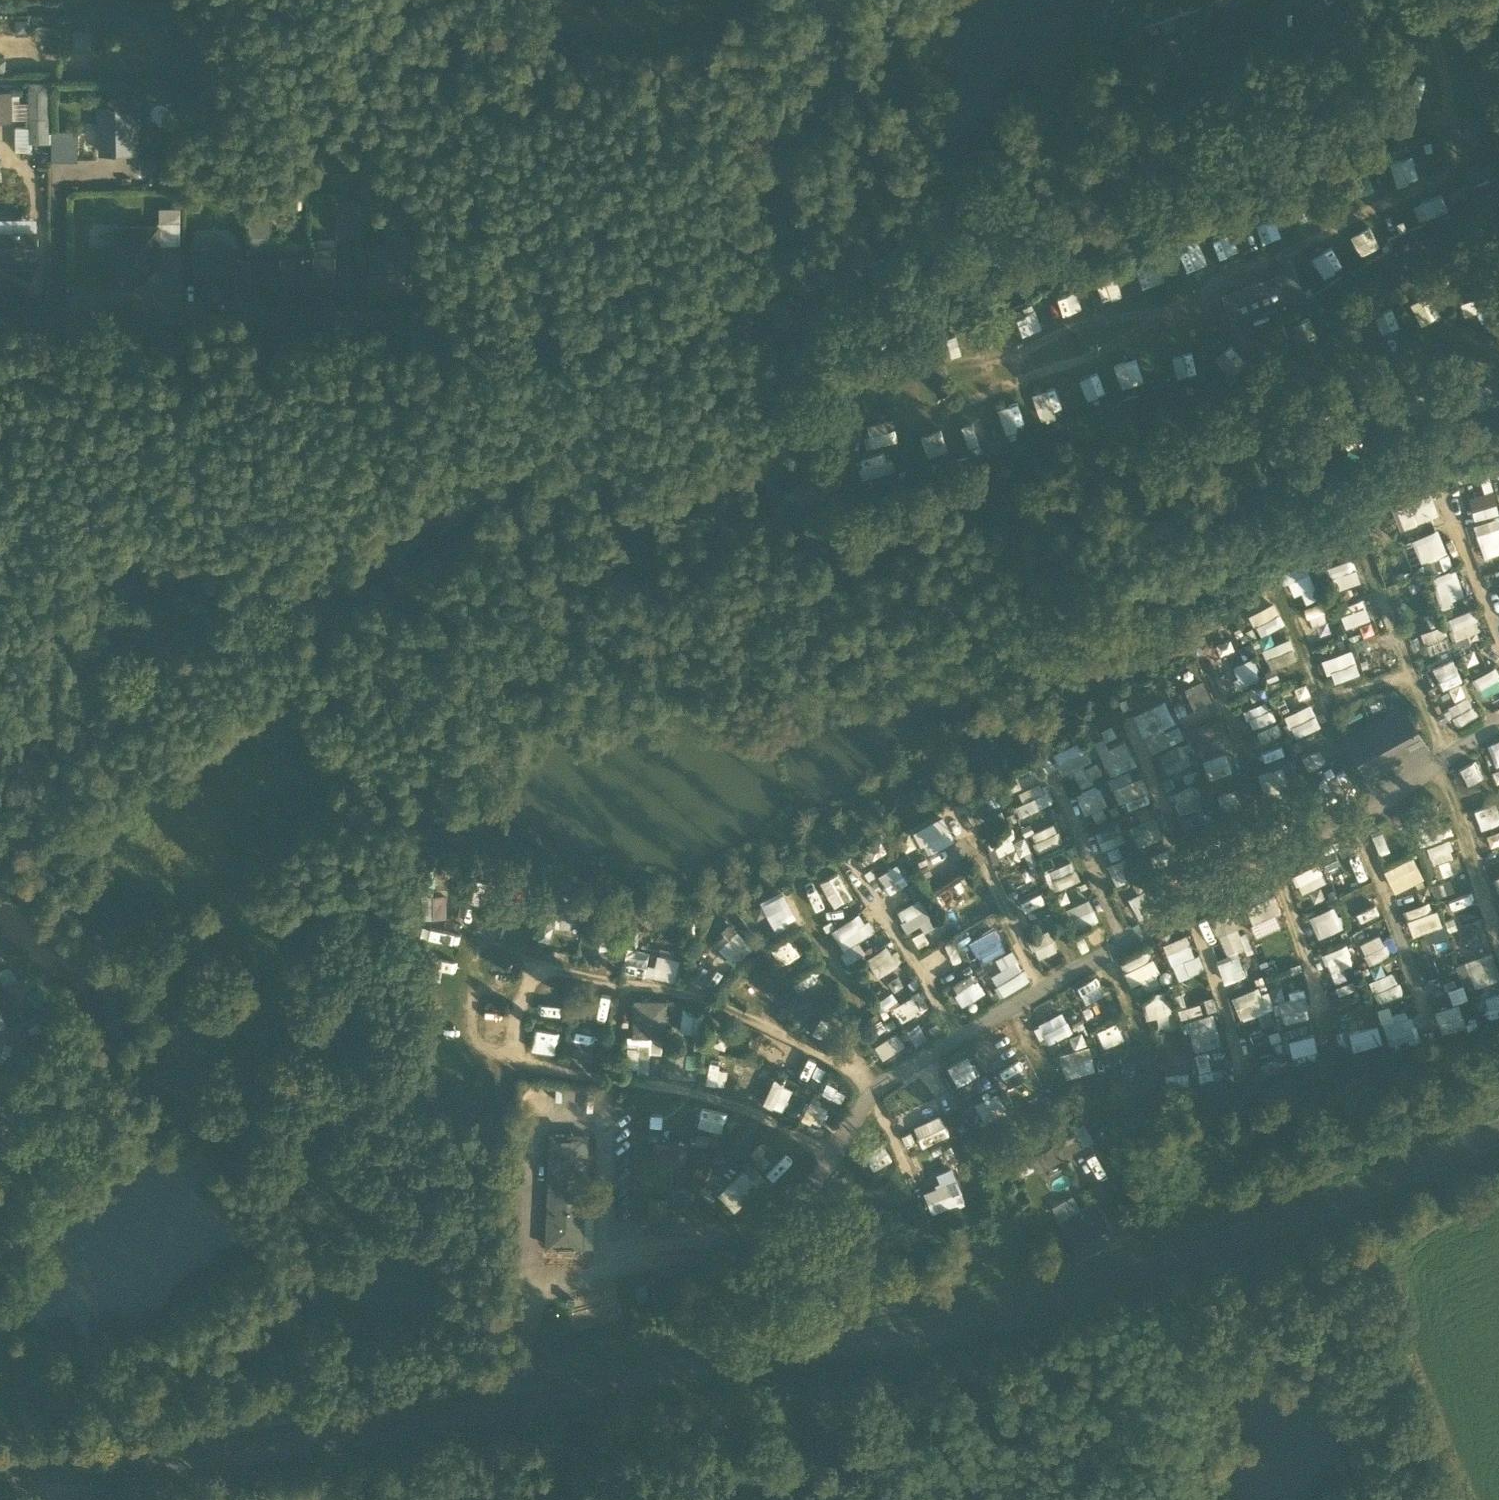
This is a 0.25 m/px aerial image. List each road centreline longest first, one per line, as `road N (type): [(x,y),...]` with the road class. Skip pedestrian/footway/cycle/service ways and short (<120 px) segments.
road 1 (tertiary): [(81,1485),(159,1465),(702,1374),(1048,1302),(1228,1242),(1498,1132)]
road 2 (unclassified): [(467,316),(0,317)]

